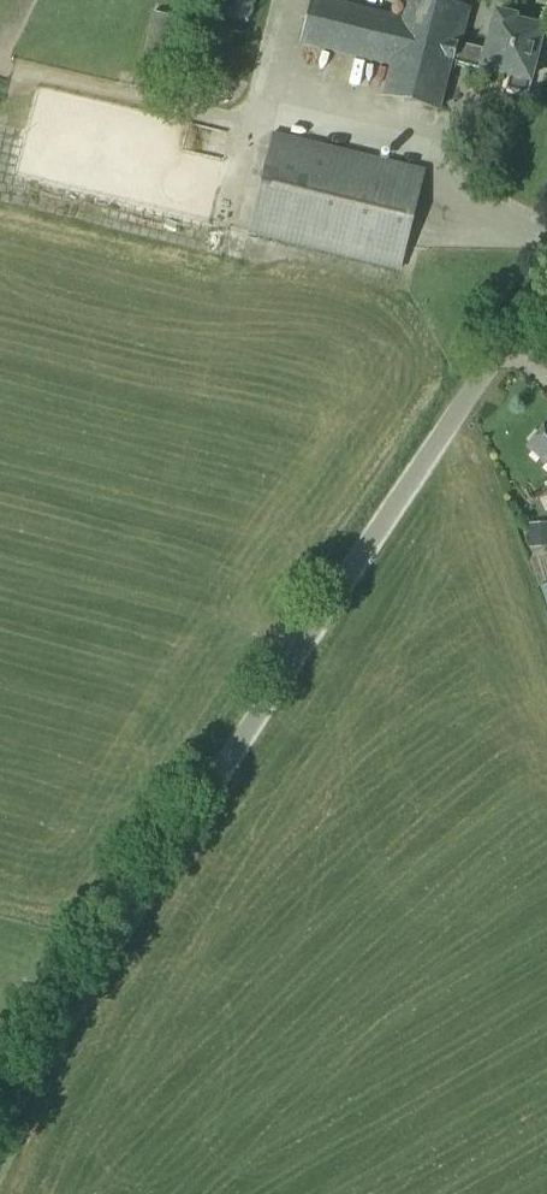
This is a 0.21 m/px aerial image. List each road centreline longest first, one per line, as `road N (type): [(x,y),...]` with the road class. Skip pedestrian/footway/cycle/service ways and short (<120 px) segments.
road 1 (unclassified): [(0,1132),(322,619),(546,290)]

